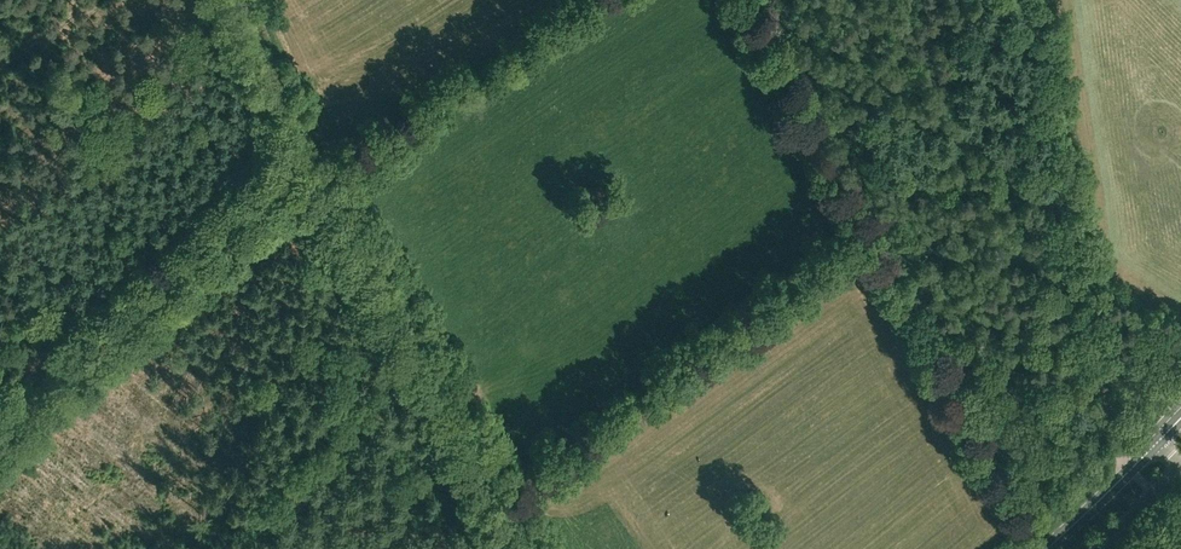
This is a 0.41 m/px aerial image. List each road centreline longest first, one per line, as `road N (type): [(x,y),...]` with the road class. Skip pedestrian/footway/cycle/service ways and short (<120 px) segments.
road 1 (unclassified): [(535,548),(227,0)]

